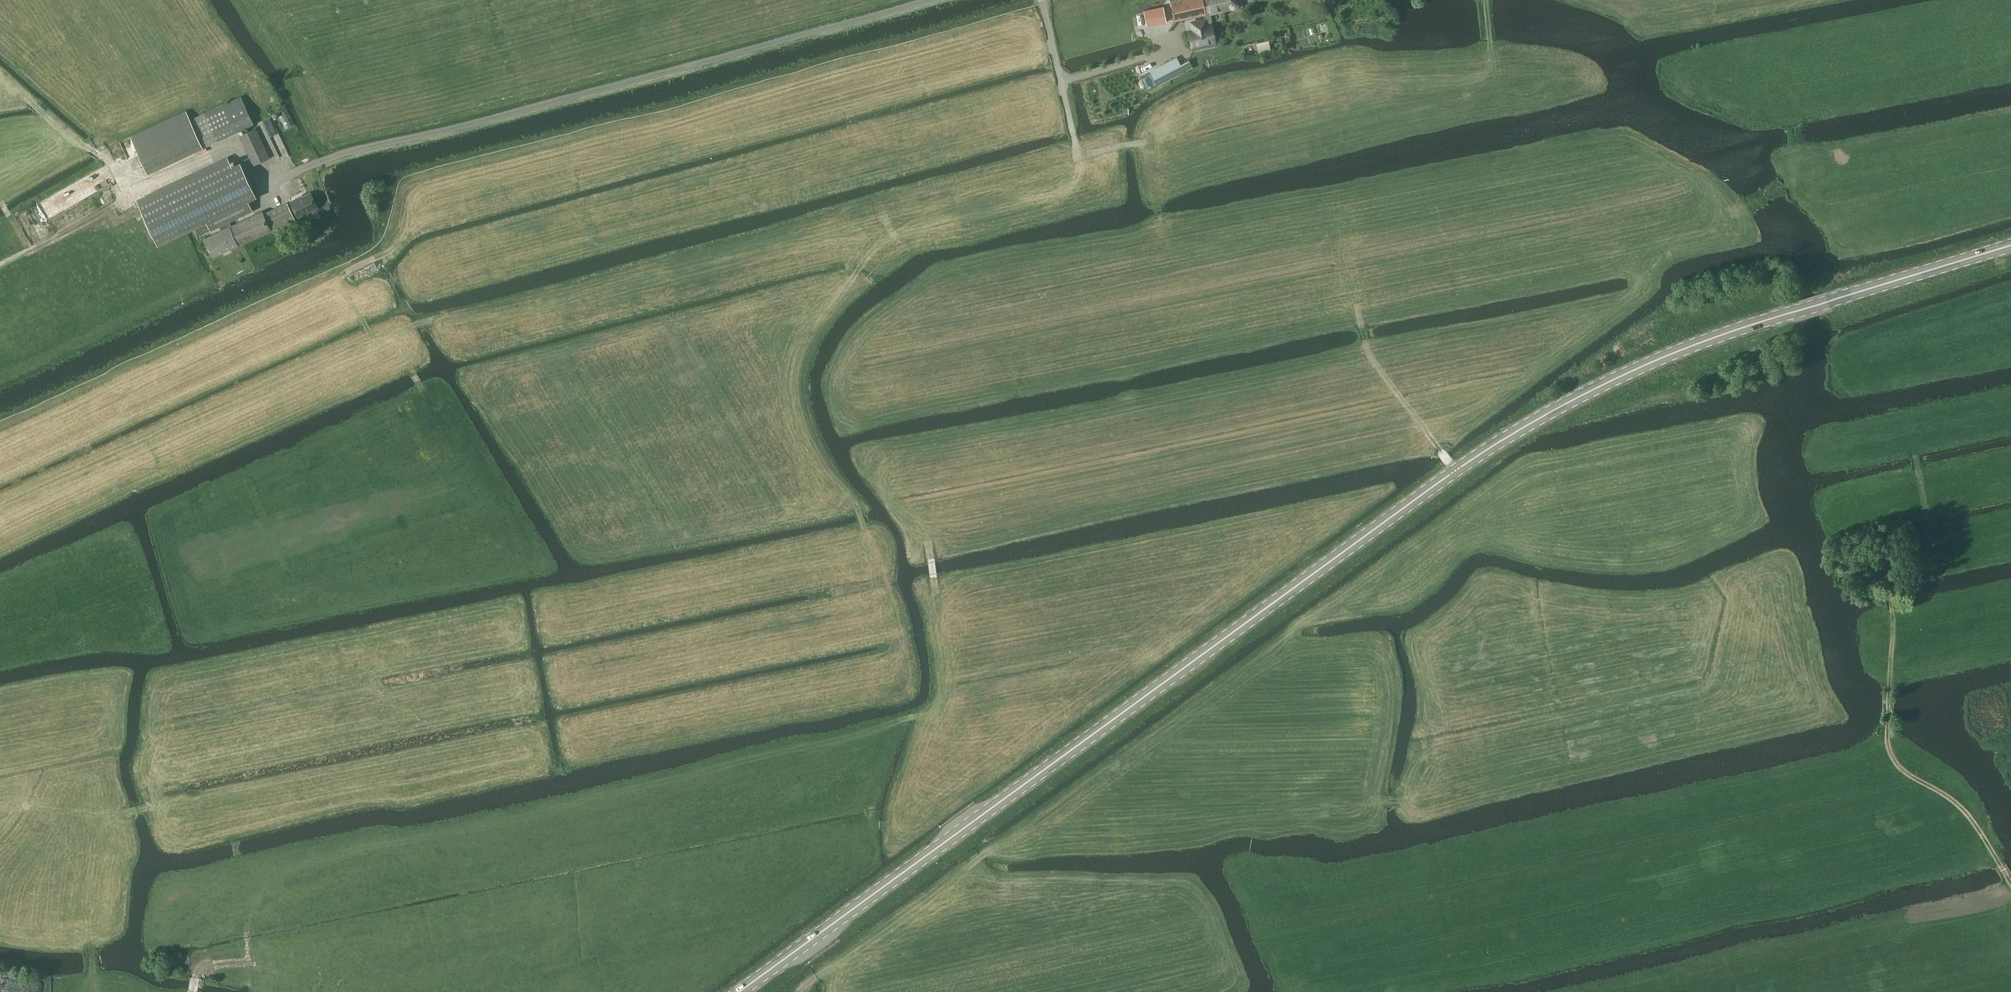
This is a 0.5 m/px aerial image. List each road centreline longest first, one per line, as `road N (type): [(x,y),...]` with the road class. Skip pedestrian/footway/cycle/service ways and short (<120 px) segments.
road 1 (secondary): [(740,991),(1540,417),(1731,331),(2010,245)]
road 2 (track): [(1145,143),(1159,211),(1175,236),(1326,242),(1345,262),(1367,345),(1457,470)]
road 3 (track): [(0,266),(235,145),(261,188)]
road 4 (track): [(2010,888),(1957,803),(1895,761),(1890,685)]
road 5 (track): [(292,991),(247,963),(206,965),(193,991)]

